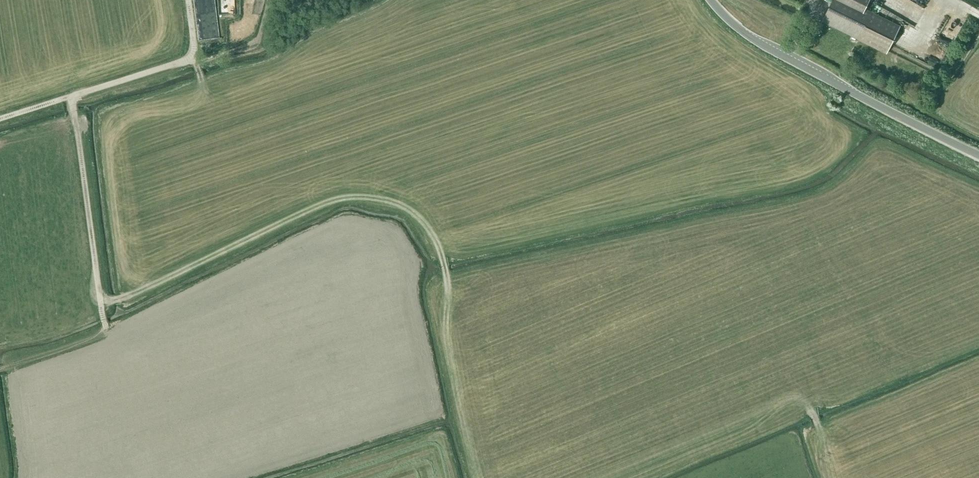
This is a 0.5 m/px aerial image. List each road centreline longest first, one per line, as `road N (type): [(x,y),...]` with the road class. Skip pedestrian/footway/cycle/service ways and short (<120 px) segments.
road 1 (track): [(101,302),(343,199),(411,212),(440,248),(445,277)]
road 2 (tertiary): [(978,155),(761,43),(710,0)]
road 3 (track): [(189,0),(196,53),(190,59),(0,119)]
road 4 (track): [(72,96),(103,320)]

